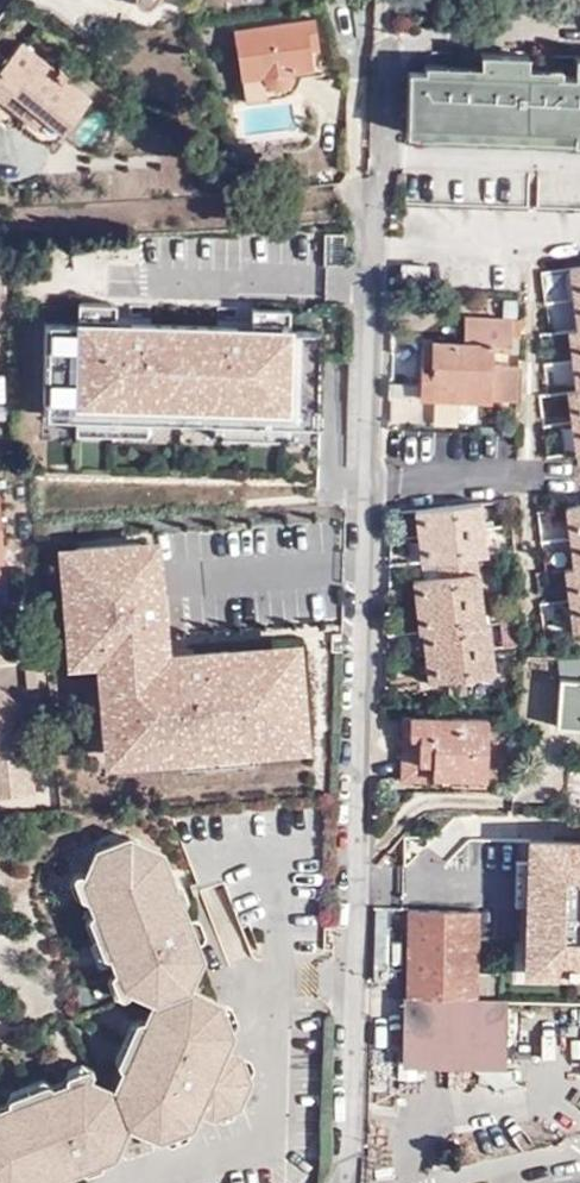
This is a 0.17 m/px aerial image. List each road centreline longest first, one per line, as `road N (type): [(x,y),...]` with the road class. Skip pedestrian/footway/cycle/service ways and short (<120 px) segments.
road 1 (residential): [(344,1182),(396,64)]

